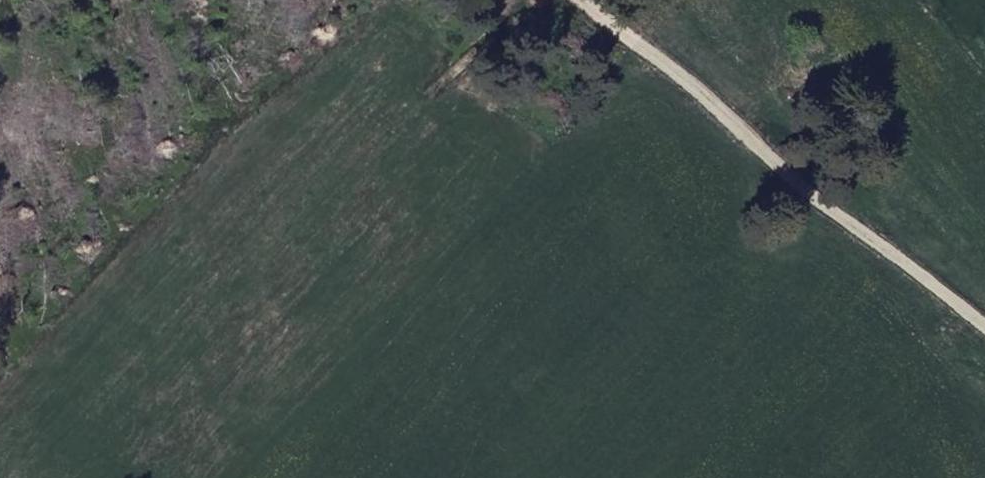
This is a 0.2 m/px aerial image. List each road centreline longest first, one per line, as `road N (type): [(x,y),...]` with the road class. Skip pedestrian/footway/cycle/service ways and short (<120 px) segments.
road 1 (track): [(603,0),(666,63),(984,306)]

